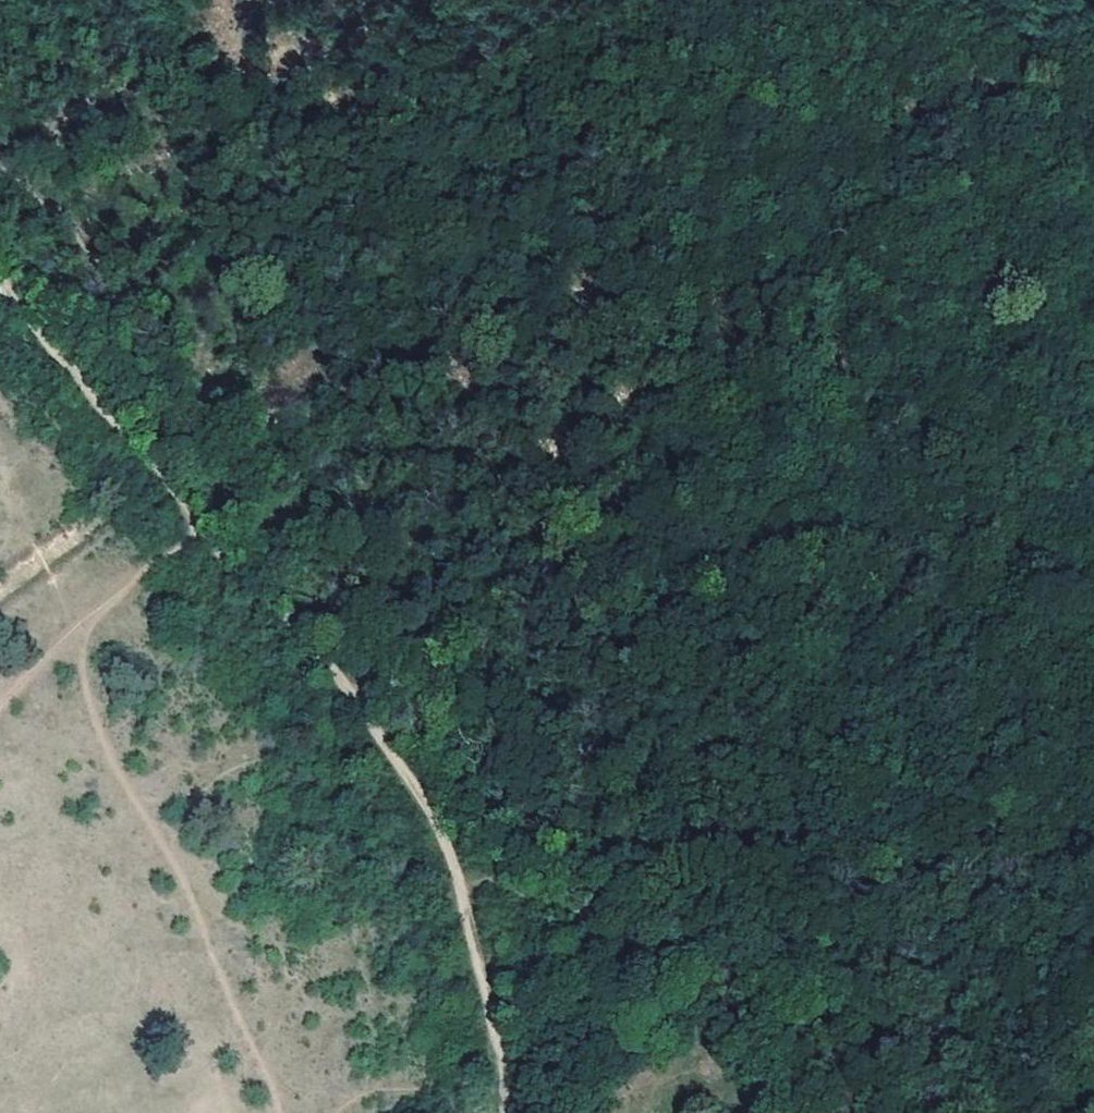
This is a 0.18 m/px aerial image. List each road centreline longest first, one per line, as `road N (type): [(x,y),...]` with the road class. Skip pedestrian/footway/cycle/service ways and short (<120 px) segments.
road 1 (track): [(504,1107),(601,956),(681,852),(894,706),(789,0)]
road 2 (track): [(0,278),(200,527),(341,675),(407,774),(454,864),(492,1007),(503,1112)]

